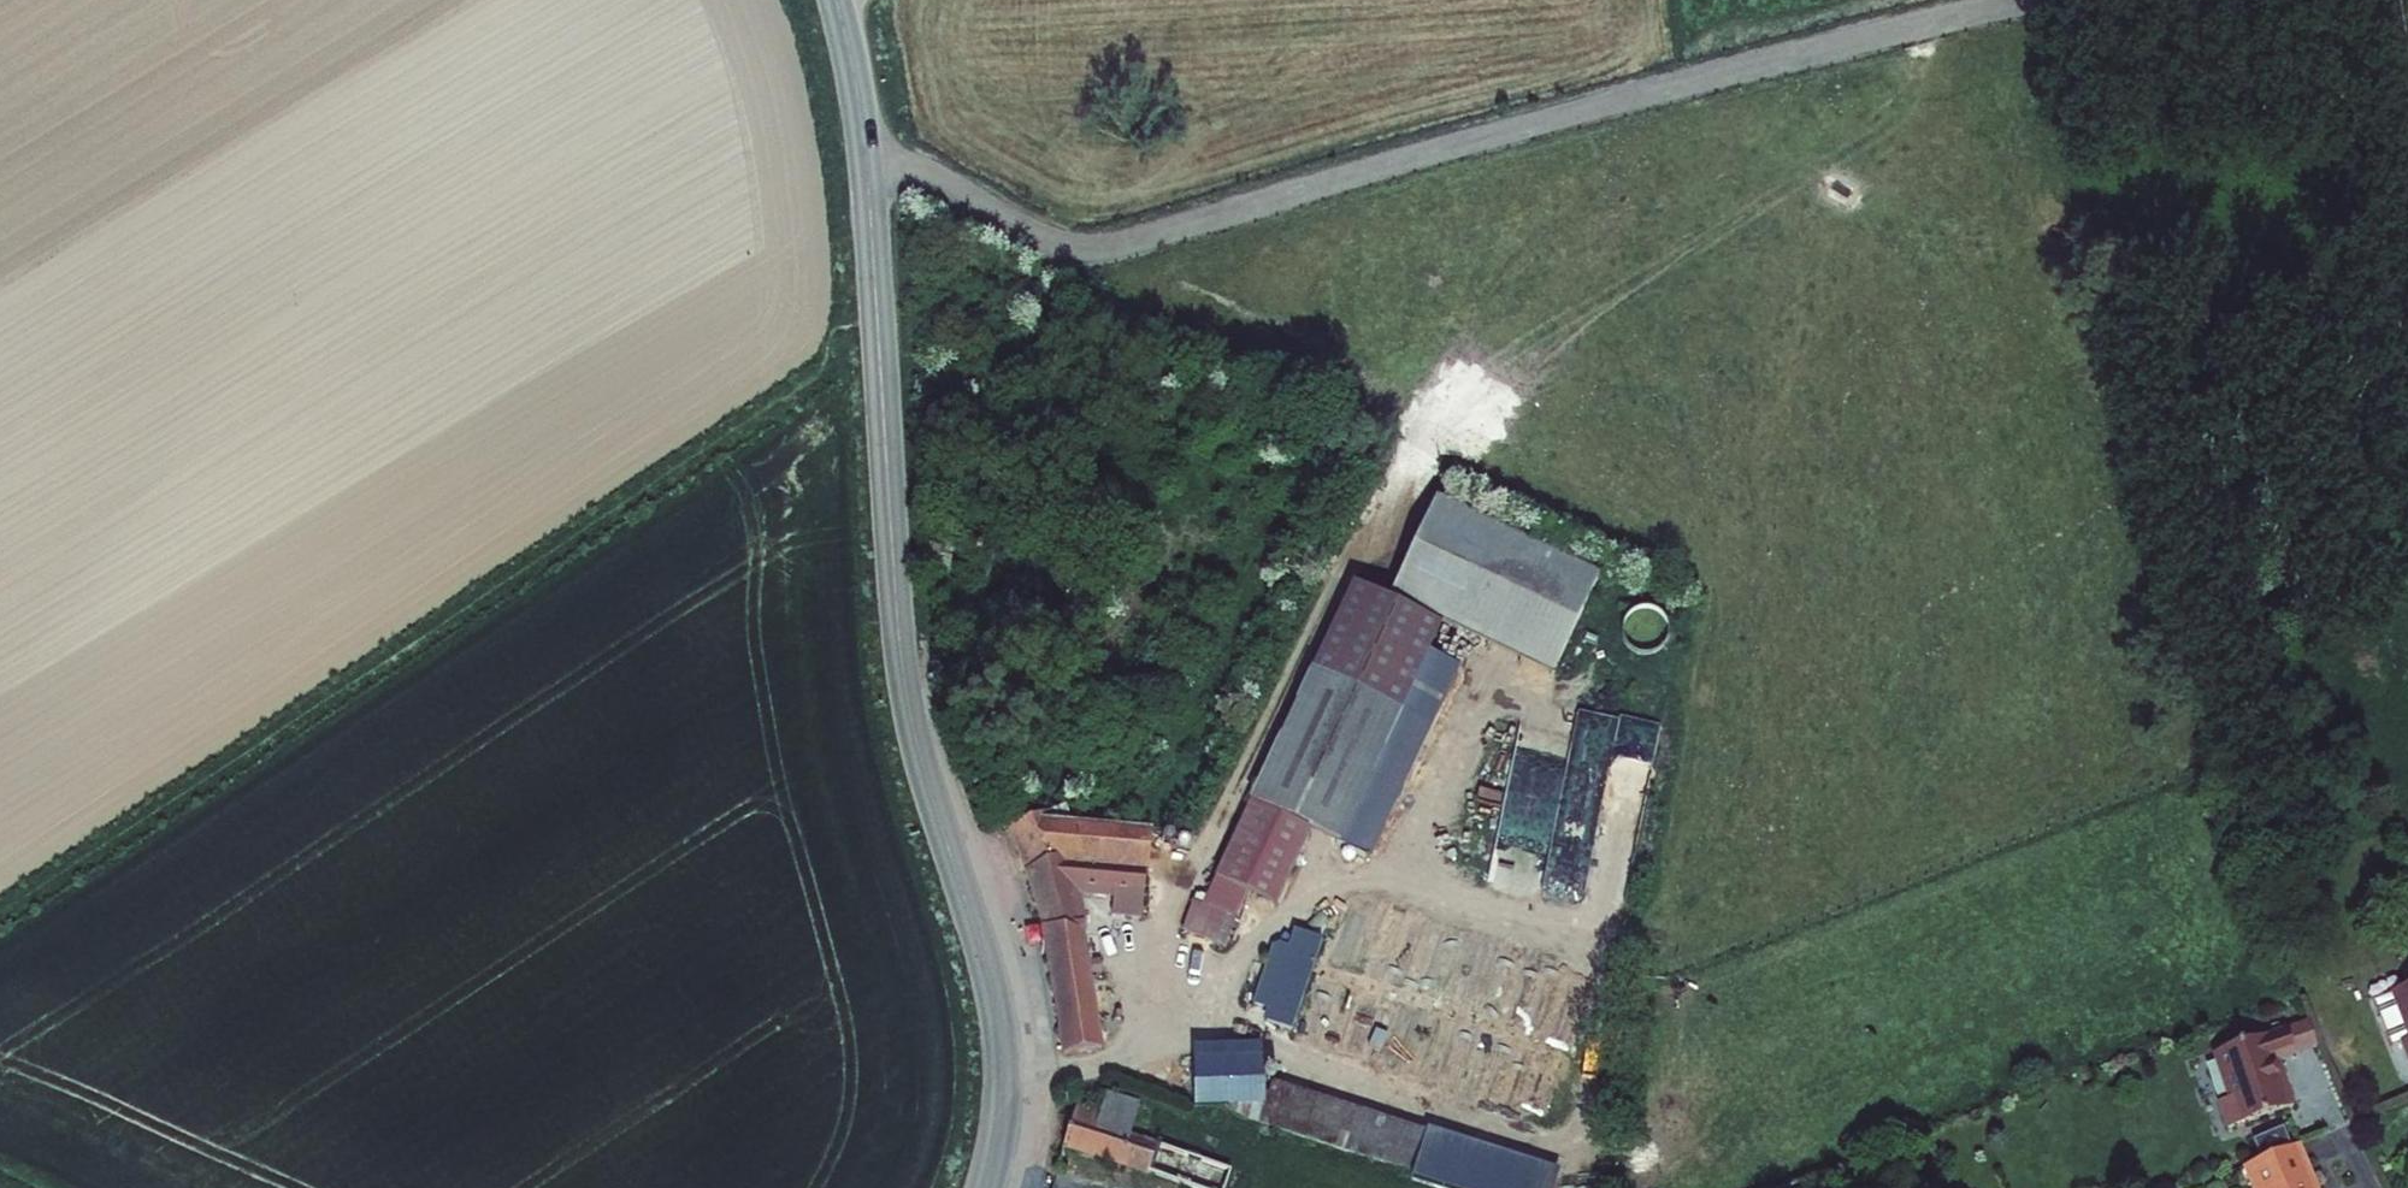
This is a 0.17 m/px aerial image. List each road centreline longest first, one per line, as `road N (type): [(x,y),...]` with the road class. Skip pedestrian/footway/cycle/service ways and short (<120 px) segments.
road 1 (track): [(2144,0),(1078,241),(866,151)]
road 2 (tertiary): [(986,1187),(1004,1106),(1004,1052),(906,687),(866,151),(835,0)]

